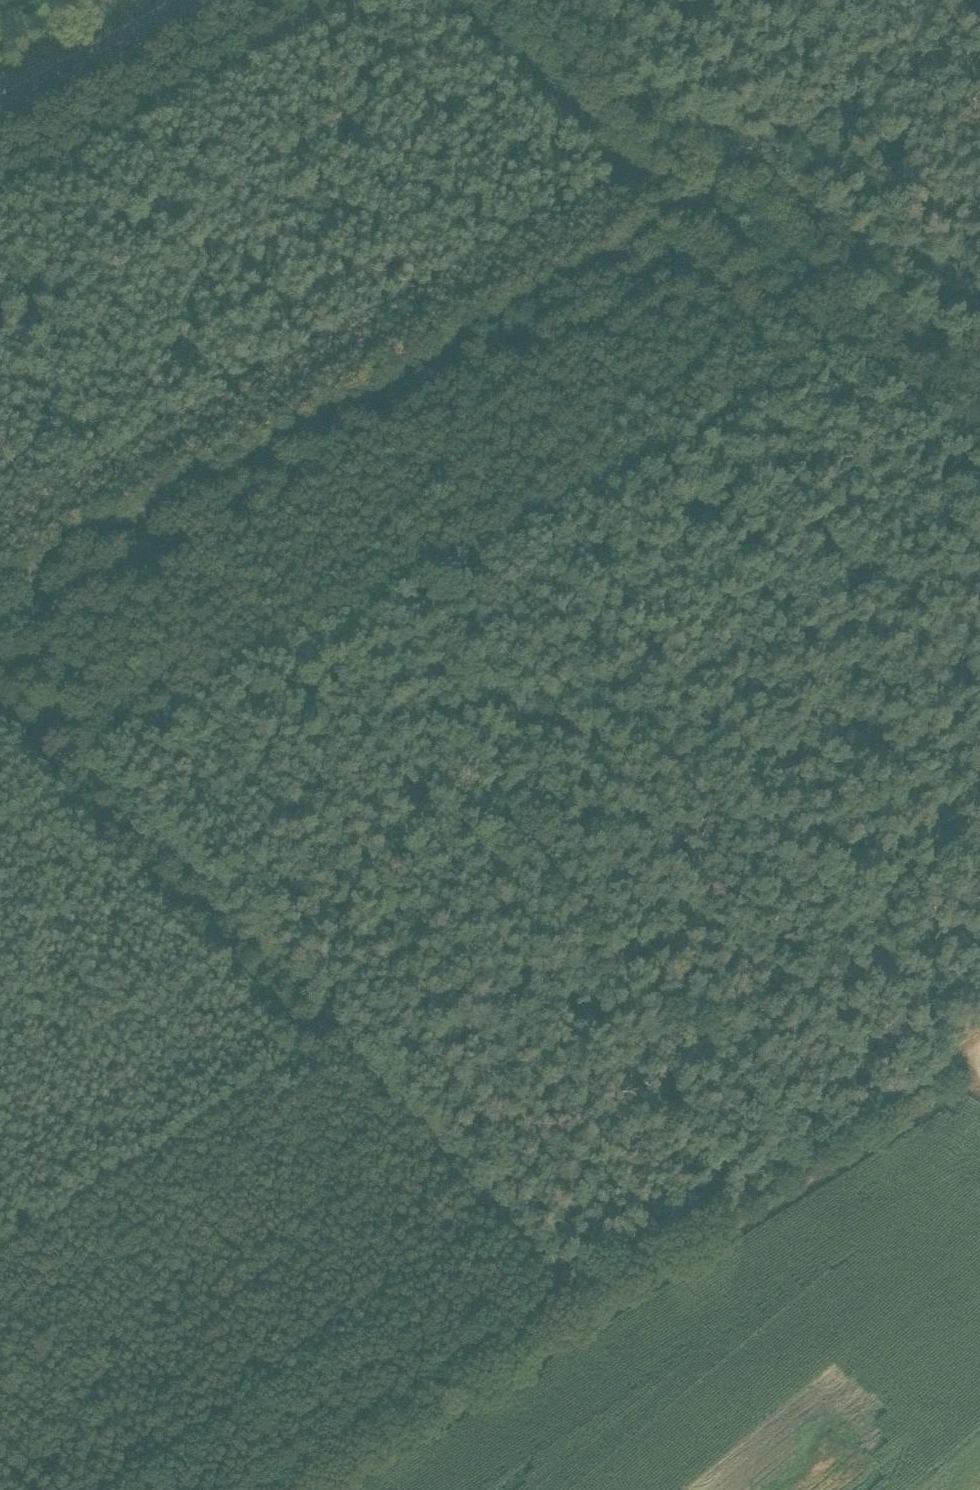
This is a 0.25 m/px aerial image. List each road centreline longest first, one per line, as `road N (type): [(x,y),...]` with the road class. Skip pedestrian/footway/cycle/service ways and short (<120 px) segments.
road 1 (track): [(581,1290),(963,1051)]
road 2 (track): [(268,1489),(581,1290)]
road 3 (primary): [(0,110),(200,0)]

